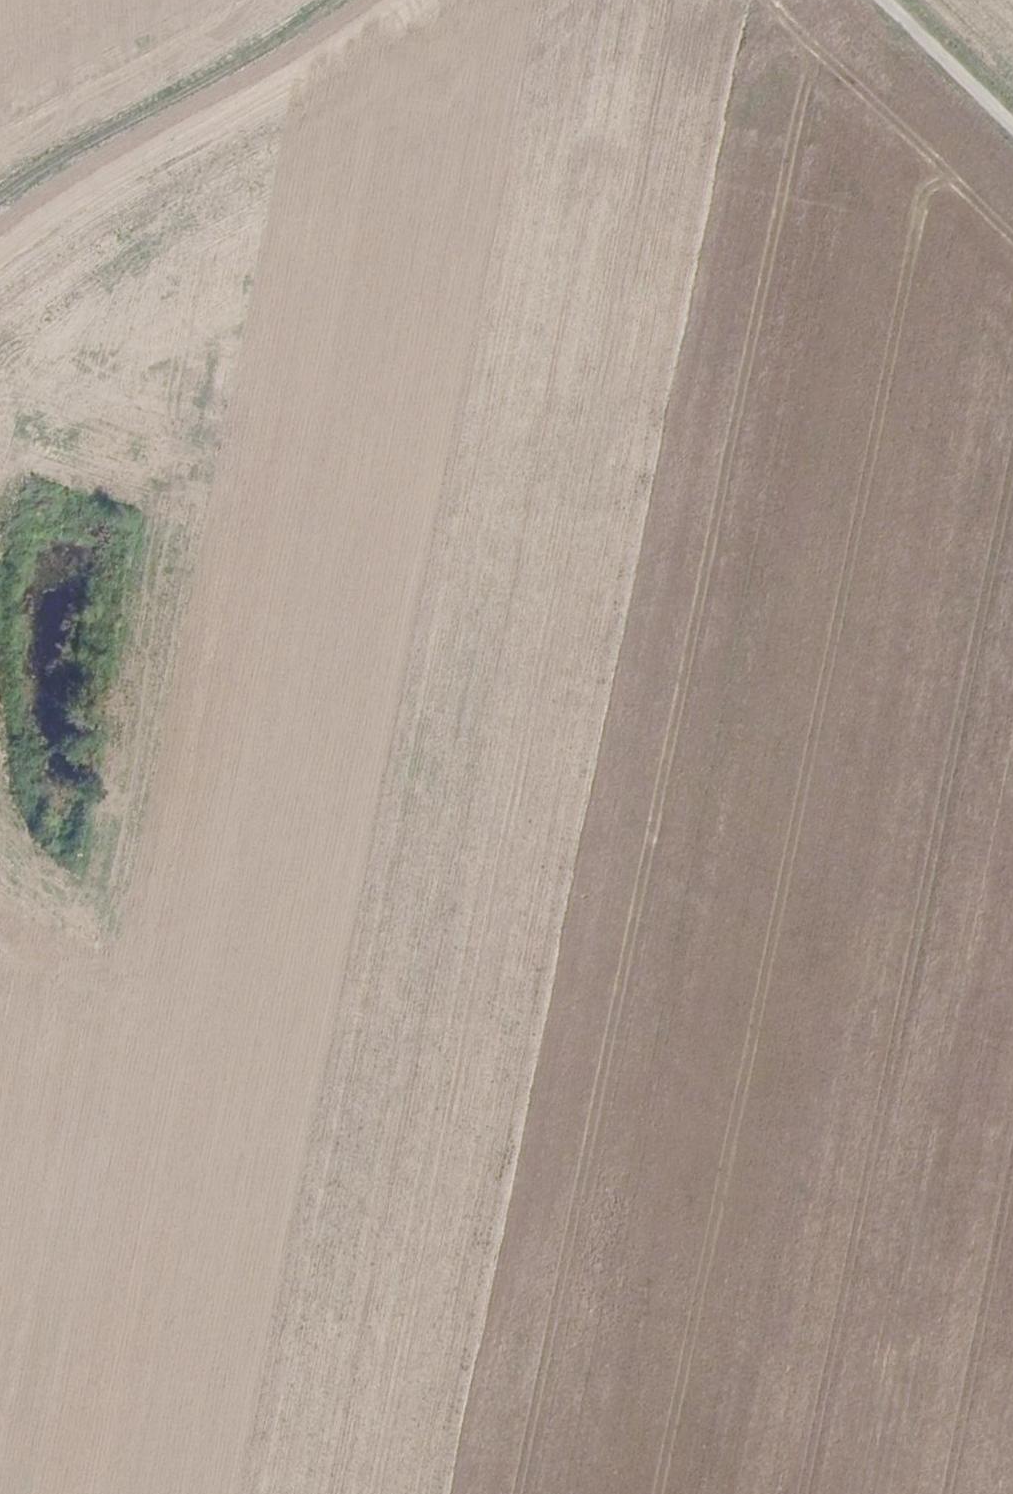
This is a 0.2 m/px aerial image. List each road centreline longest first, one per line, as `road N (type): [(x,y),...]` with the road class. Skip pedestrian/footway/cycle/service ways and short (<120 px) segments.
road 1 (residential): [(892,0),(1012,121)]

